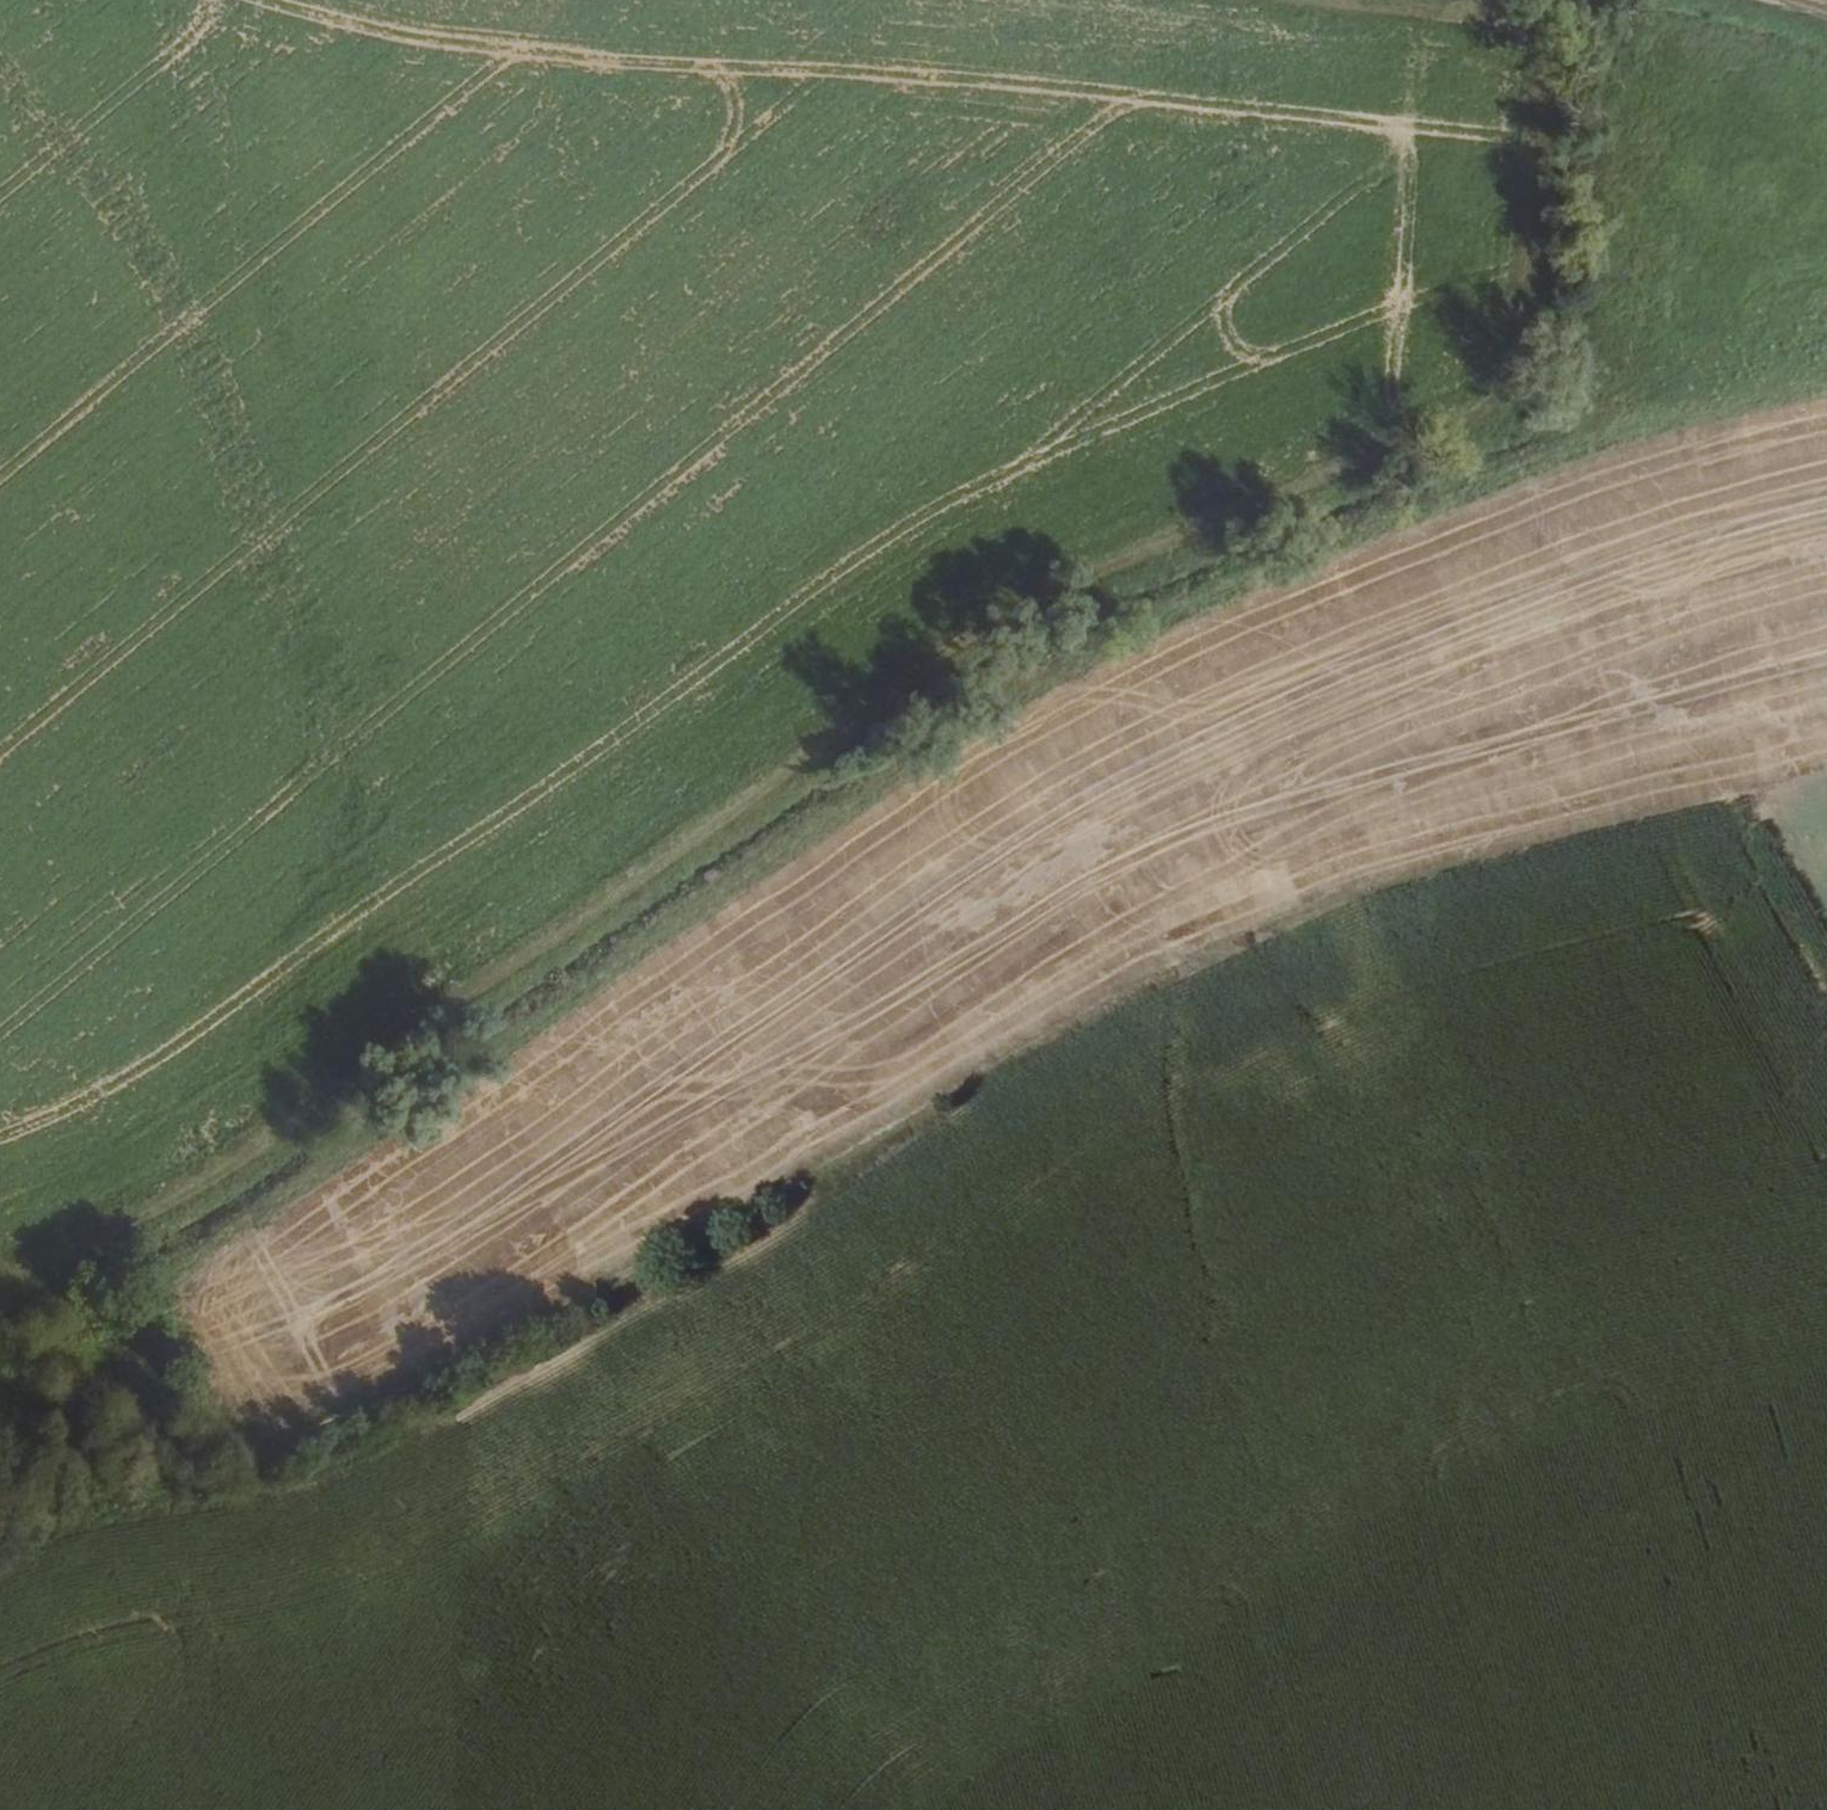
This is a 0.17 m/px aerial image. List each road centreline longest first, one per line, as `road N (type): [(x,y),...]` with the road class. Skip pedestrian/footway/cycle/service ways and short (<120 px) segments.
road 1 (track): [(1826,51),(1632,0)]

